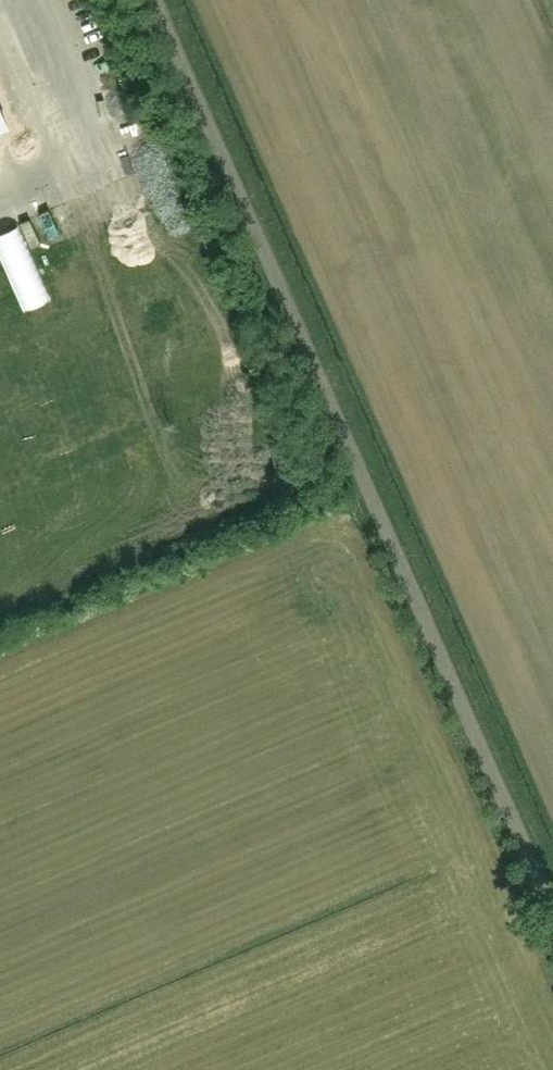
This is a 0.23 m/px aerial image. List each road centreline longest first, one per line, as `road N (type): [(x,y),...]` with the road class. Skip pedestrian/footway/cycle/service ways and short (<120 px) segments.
road 1 (unclassified): [(552,909),(158,0)]

